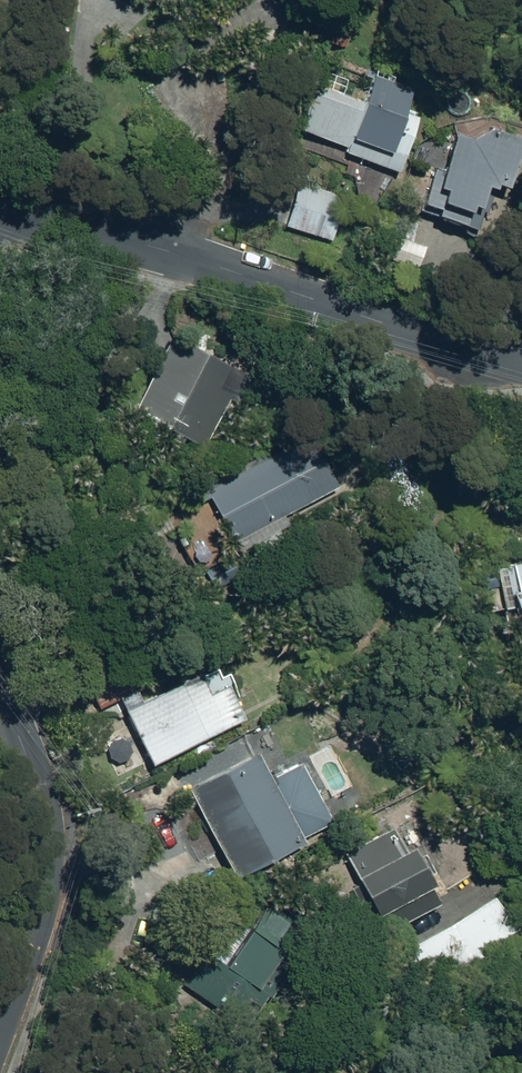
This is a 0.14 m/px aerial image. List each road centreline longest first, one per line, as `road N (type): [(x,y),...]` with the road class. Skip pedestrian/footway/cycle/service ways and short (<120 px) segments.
road 1 (residential): [(521,341),(449,329),(55,224),(0,222)]
road 2 (residential): [(0,723),(28,792),(39,859),(30,917),(0,989)]

